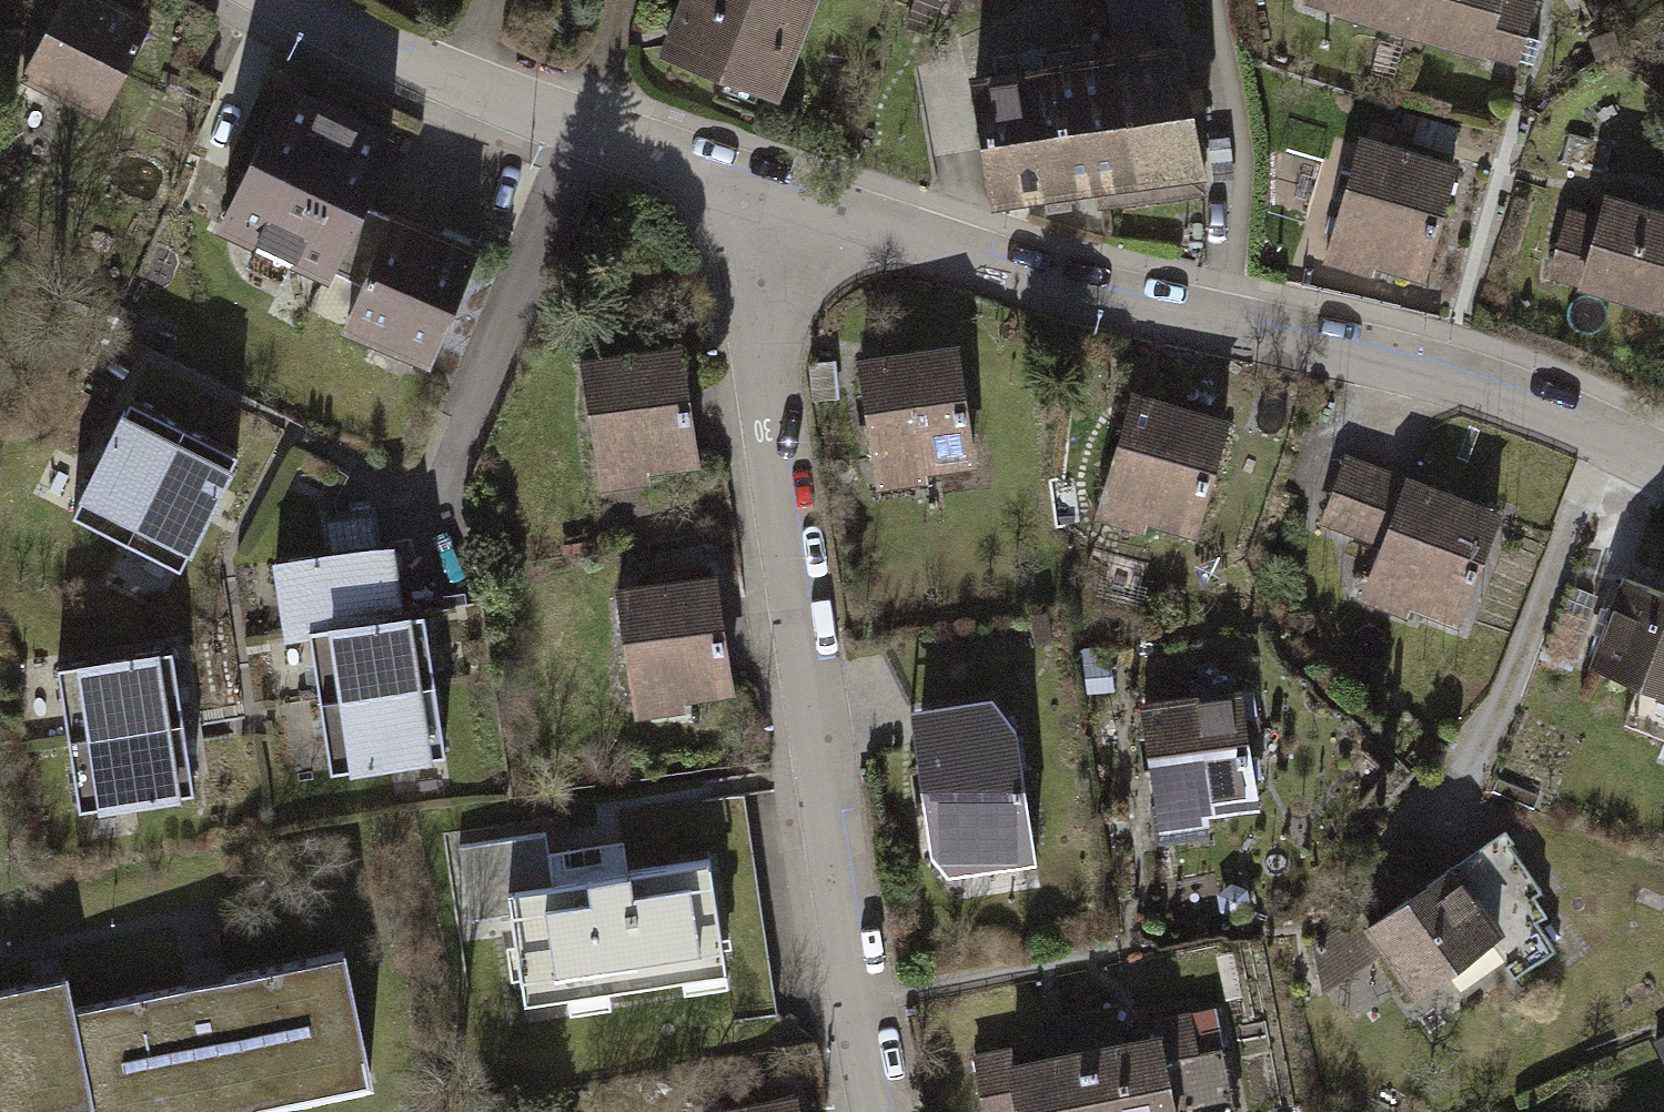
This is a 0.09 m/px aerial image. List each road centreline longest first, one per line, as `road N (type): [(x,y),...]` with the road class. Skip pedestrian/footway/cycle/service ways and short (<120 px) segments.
road 1 (residential): [(1663,465),(1433,374),(1180,319),(785,210)]
road 2 (residential): [(785,210),(753,306),(849,1003),(874,1111)]
road 3 (residential): [(785,210),(391,62),(280,0)]

